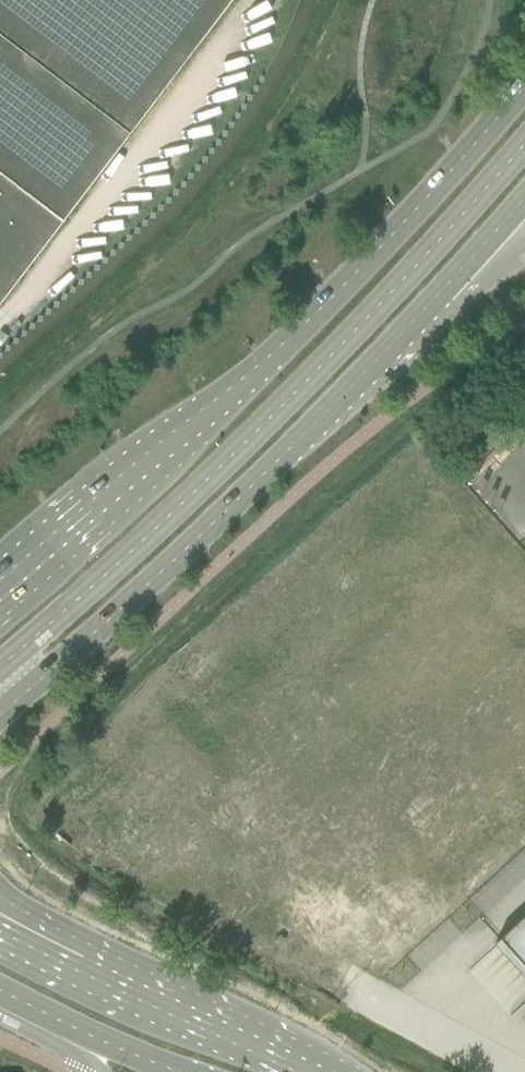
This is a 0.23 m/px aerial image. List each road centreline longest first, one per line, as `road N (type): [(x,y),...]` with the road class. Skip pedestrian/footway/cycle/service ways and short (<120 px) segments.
road 1 (secondary): [(0,716),(313,428),(524,201)]
road 2 (secondary): [(524,91),(292,340),(0,603)]
road 3 (secondary): [(298,1071),(6,935)]
road 4 (secondary): [(0,991),(179,1071)]
road 5 (residential): [(501,1071),(368,997)]

